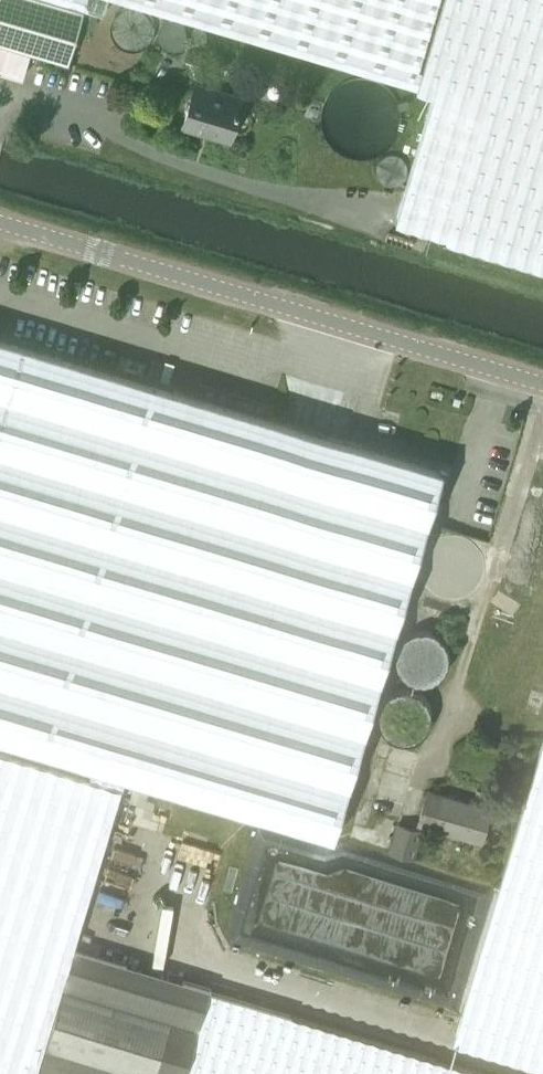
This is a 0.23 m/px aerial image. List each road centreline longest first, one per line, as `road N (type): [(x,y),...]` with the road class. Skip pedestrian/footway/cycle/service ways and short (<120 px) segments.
road 1 (unclassified): [(542,383),(0,221)]

